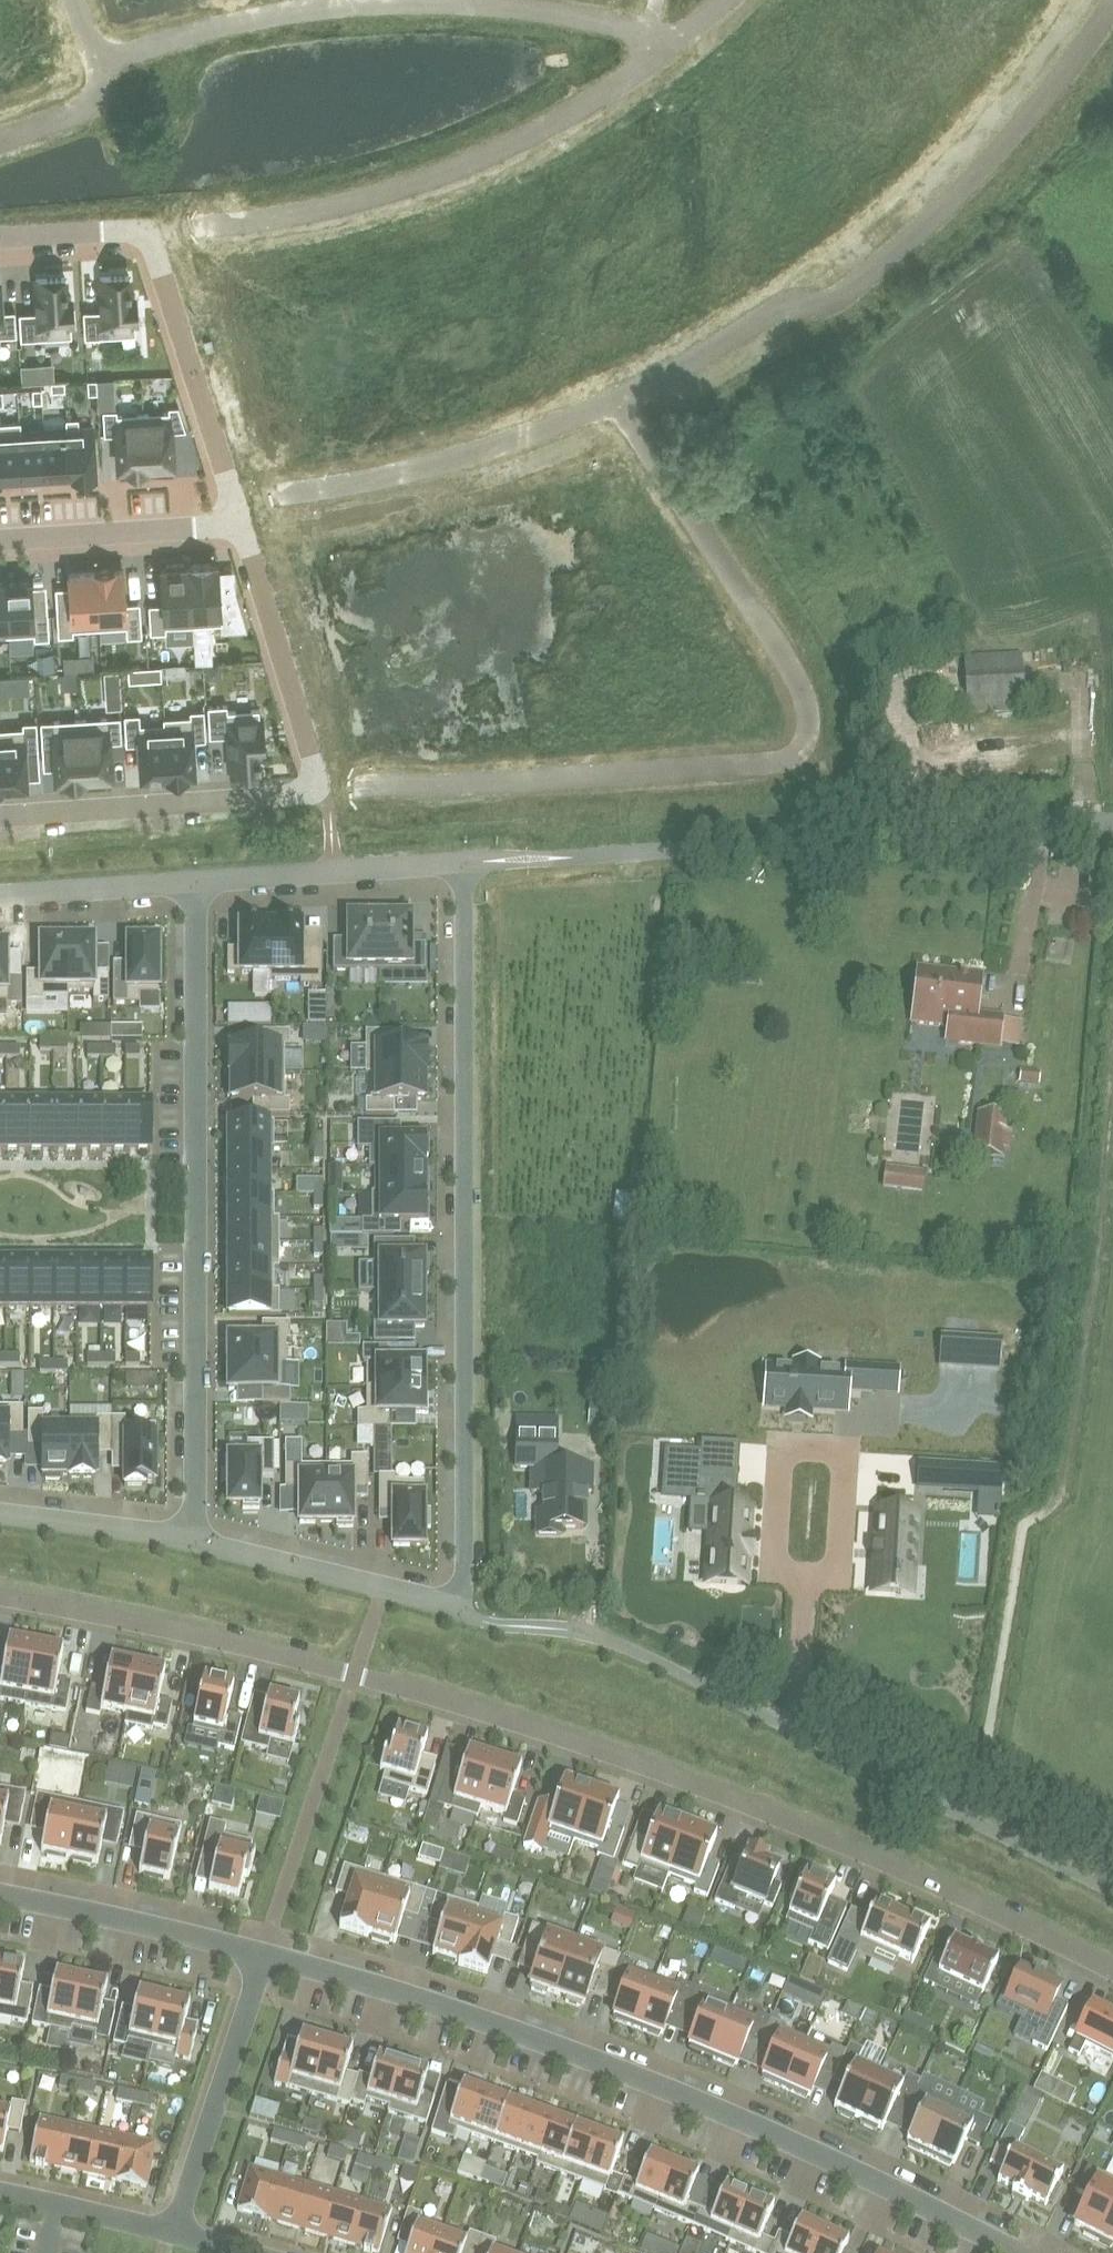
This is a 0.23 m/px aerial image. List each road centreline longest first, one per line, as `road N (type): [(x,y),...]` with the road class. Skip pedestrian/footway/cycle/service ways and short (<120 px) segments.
road 1 (residential): [(0,1592),(355,1673),(622,1753),(901,1868),(1112,1974)]
road 2 (residential): [(312,794),(788,755),(810,744),(821,724),(799,651),(628,392)]
road 3 (residential): [(262,1955),(593,2060),(778,2134),(1017,2252)]
road 4 (residential): [(465,1613),(463,865)]
road 5 (residential): [(194,1544),(196,883)]
road 6 (residential): [(1112,8),(1030,126),(858,282),(791,297),(628,392)]
road 7 (unclassified): [(546,1630),(624,1647),(1112,1893)]
road 8 (unclassified): [(1112,822),(497,862)]
road 9 (residential): [(147,226),(279,218),(411,185),(551,123),(669,45)]
road 10 (residential): [(628,392),(452,459),(231,504)]
road 11 (residential): [(0,817),(312,794)]
road 12 (residential): [(262,1955),(172,2232)]
road 13 (residential): [(231,504),(147,226)]
road 14 (residential): [(312,794),(321,784),(237,526)]
road 15 (residential): [(194,1544),(465,1613)]
road 16 (residential): [(0,1891),(262,1955)]
road 17 (residential): [(463,865),(196,883)]
road 18 (residential): [(366,0),(201,28),(110,60)]
road 19 (residential): [(237,526),(0,545)]
road 20 (residential): [(0,1512),(194,1544)]
road 21 (residential): [(196,883),(0,894)]
road 22 (residential): [(644,27),(458,0)]
road 23 (residential): [(172,2232),(0,2193)]
road 24 (residential): [(0,237),(147,226)]
road 25 (residential): [(110,60),(93,101),(0,133)]

